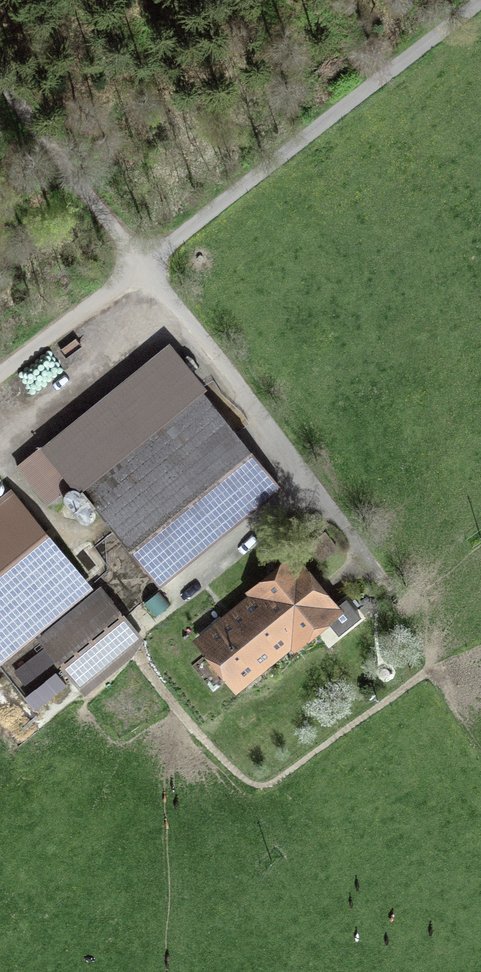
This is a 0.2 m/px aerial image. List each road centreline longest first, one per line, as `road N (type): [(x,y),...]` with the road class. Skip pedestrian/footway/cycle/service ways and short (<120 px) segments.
road 1 (unclassified): [(137,265),(227,372),(434,674)]
road 2 (unclassified): [(137,265),(480,0)]
road 3 (unclassified): [(0,84),(137,265)]
road 4 (track): [(137,265),(0,377)]

